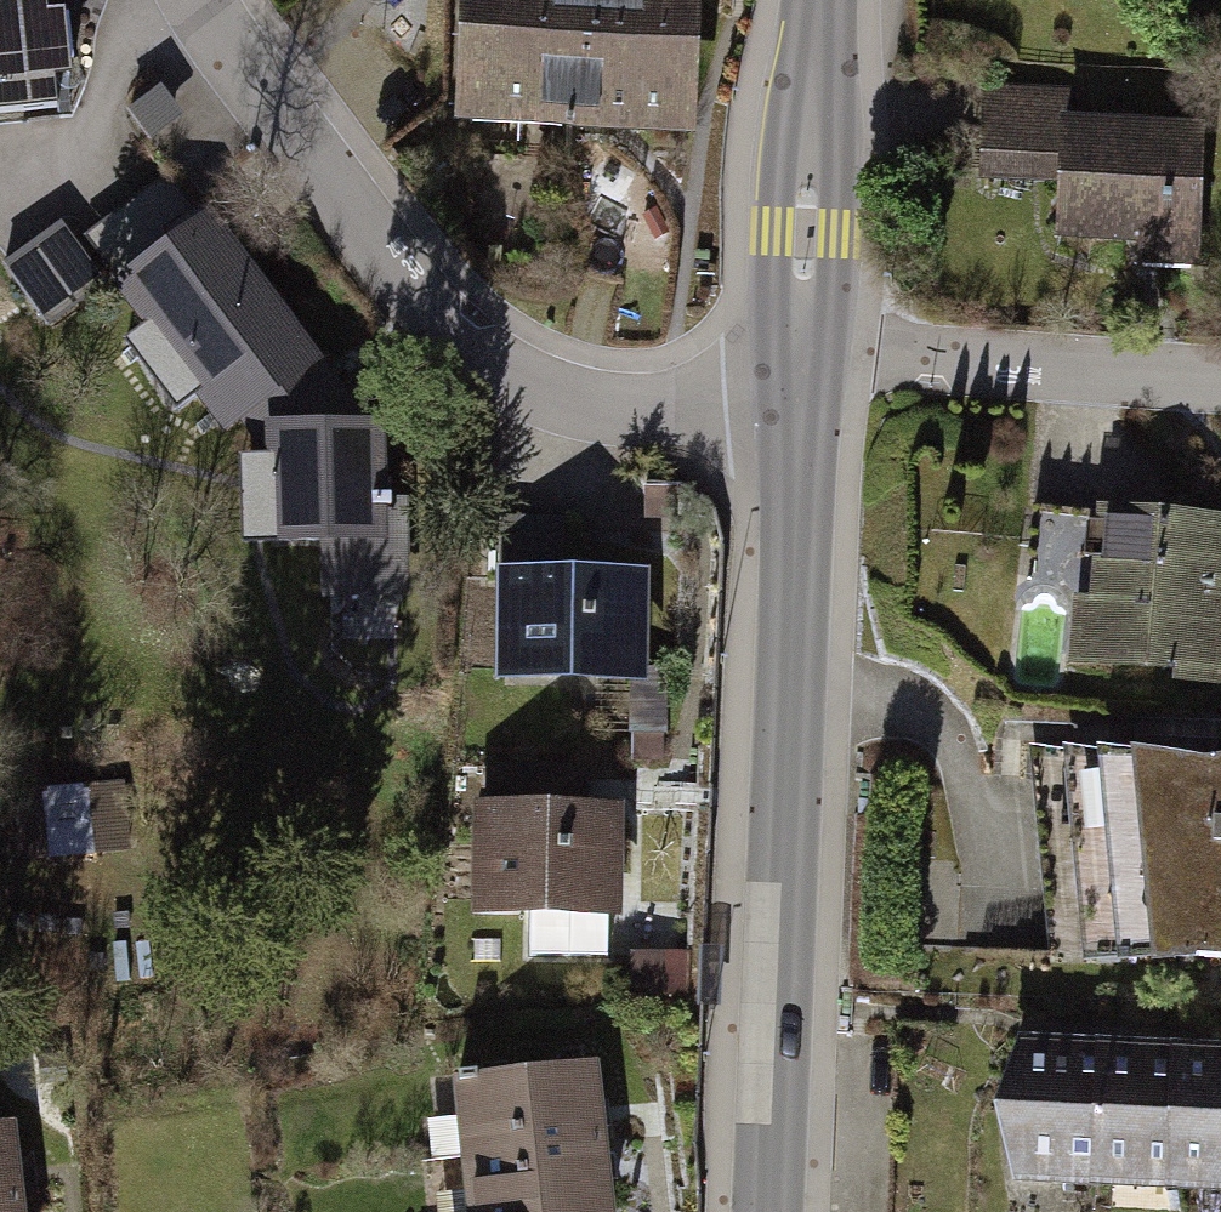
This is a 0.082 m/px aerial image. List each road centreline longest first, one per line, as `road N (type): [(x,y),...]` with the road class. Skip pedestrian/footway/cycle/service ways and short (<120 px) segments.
road 1 (secondary): [(798,411),(768,1211)]
road 2 (residential): [(201,0),(430,311),(496,369),(565,400),(798,411)]
road 3 (secondary): [(817,0),(798,411)]

